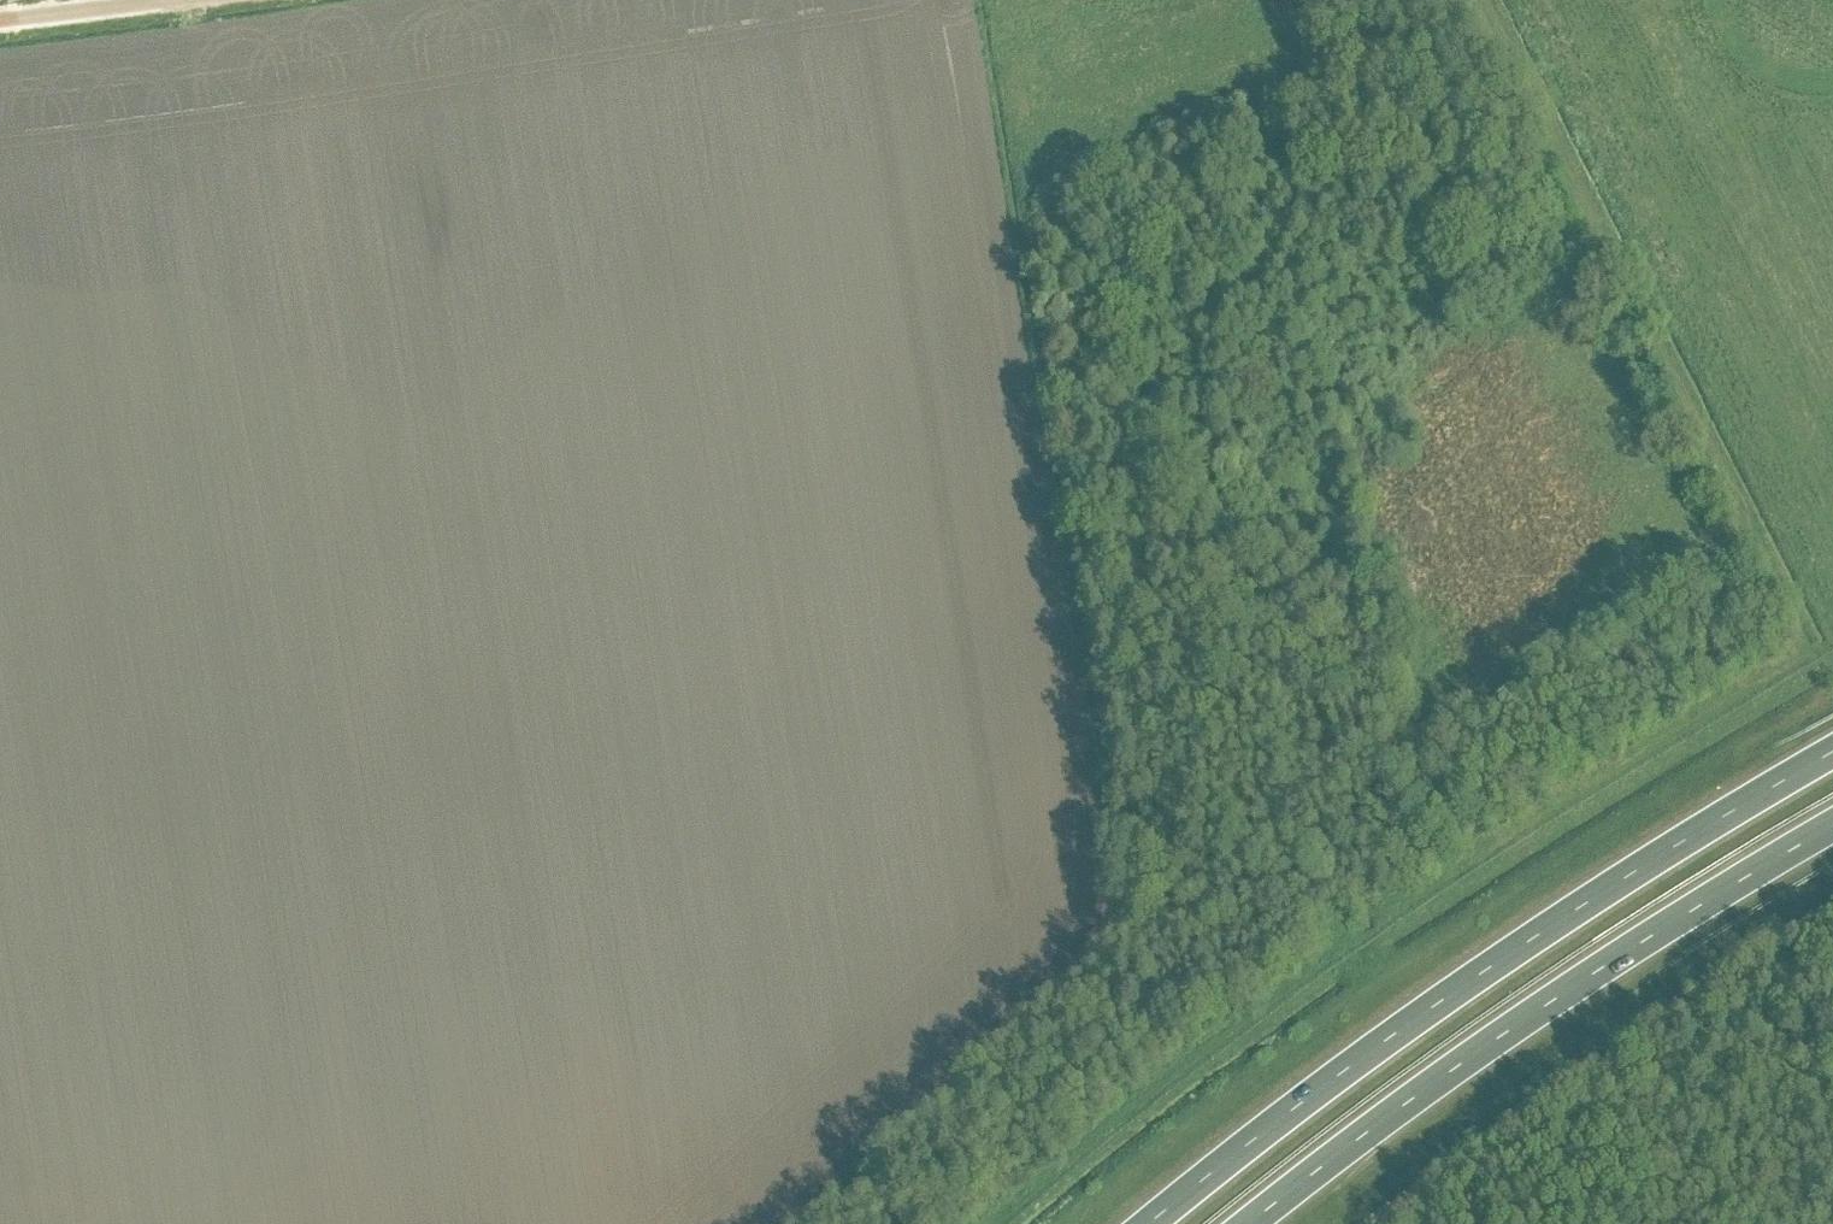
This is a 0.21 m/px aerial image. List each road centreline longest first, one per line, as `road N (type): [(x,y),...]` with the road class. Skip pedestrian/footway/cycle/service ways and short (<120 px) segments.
road 1 (trunk): [(1832,755),(1501,963),(1157,1223)]
road 2 (trunk): [(1254,1223),(1524,1020),(1832,832)]
road 3 (tertiary): [(0,15),(126,0)]

